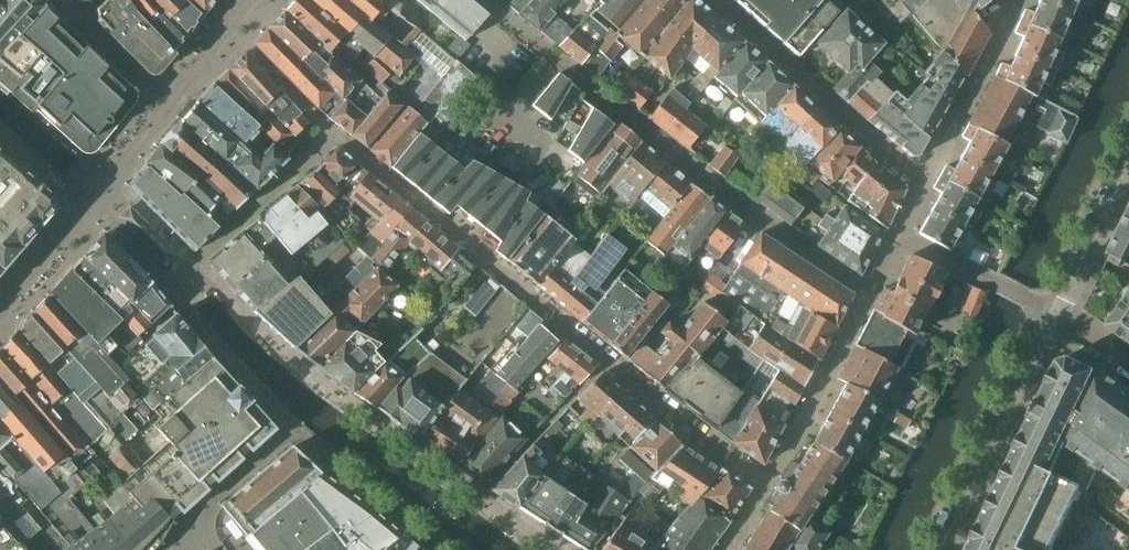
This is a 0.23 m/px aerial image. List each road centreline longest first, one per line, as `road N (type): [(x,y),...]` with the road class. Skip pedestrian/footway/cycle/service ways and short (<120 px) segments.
road 1 (residential): [(765,486),(331,134),(194,265)]
road 2 (residential): [(867,291),(715,185),(484,0)]
road 3 (residential): [(542,549),(330,388),(194,265)]
road 4 (residential): [(715,0),(927,179)]
road 5 (residential): [(942,549),(1060,316)]
road 6 (residential): [(194,265),(172,285),(180,301),(297,432)]
road 7 (residential): [(867,291),(765,486)]
road 8 (residential): [(1018,0),(927,179)]
road 9 (residential): [(1060,316),(897,233)]
road 10 (residential): [(297,432),(435,549)]
road 11 (residential): [(219,549),(205,529),(211,504),(297,432)]
road 12 (residential): [(1060,316),(1128,177)]

